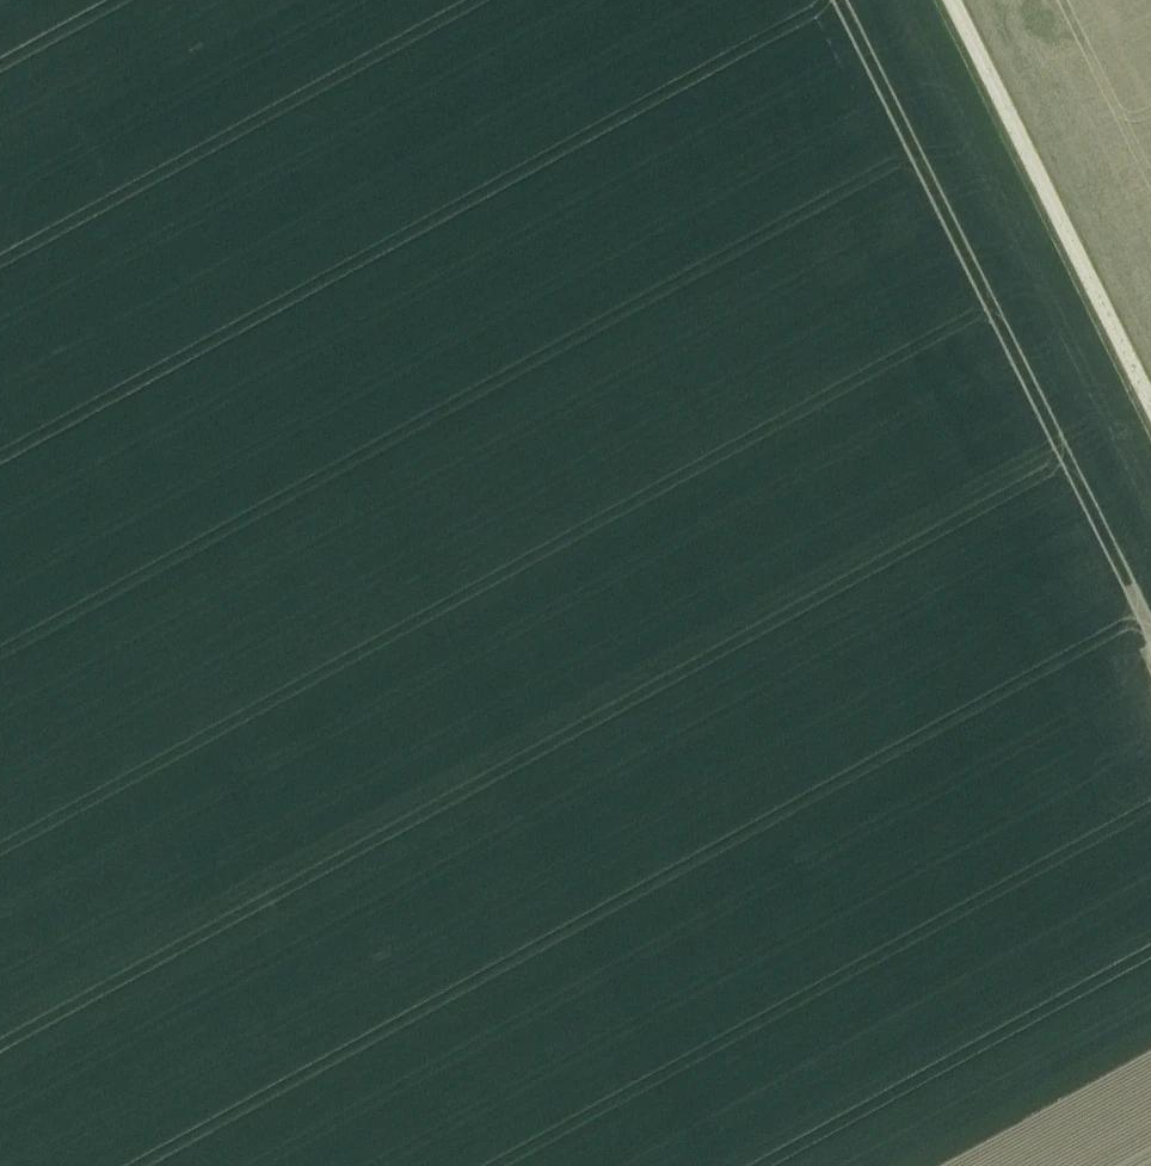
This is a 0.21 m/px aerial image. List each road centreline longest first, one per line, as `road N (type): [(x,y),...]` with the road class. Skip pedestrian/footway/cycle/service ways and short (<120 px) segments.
road 1 (unclassified): [(1150,392),(956,0)]

